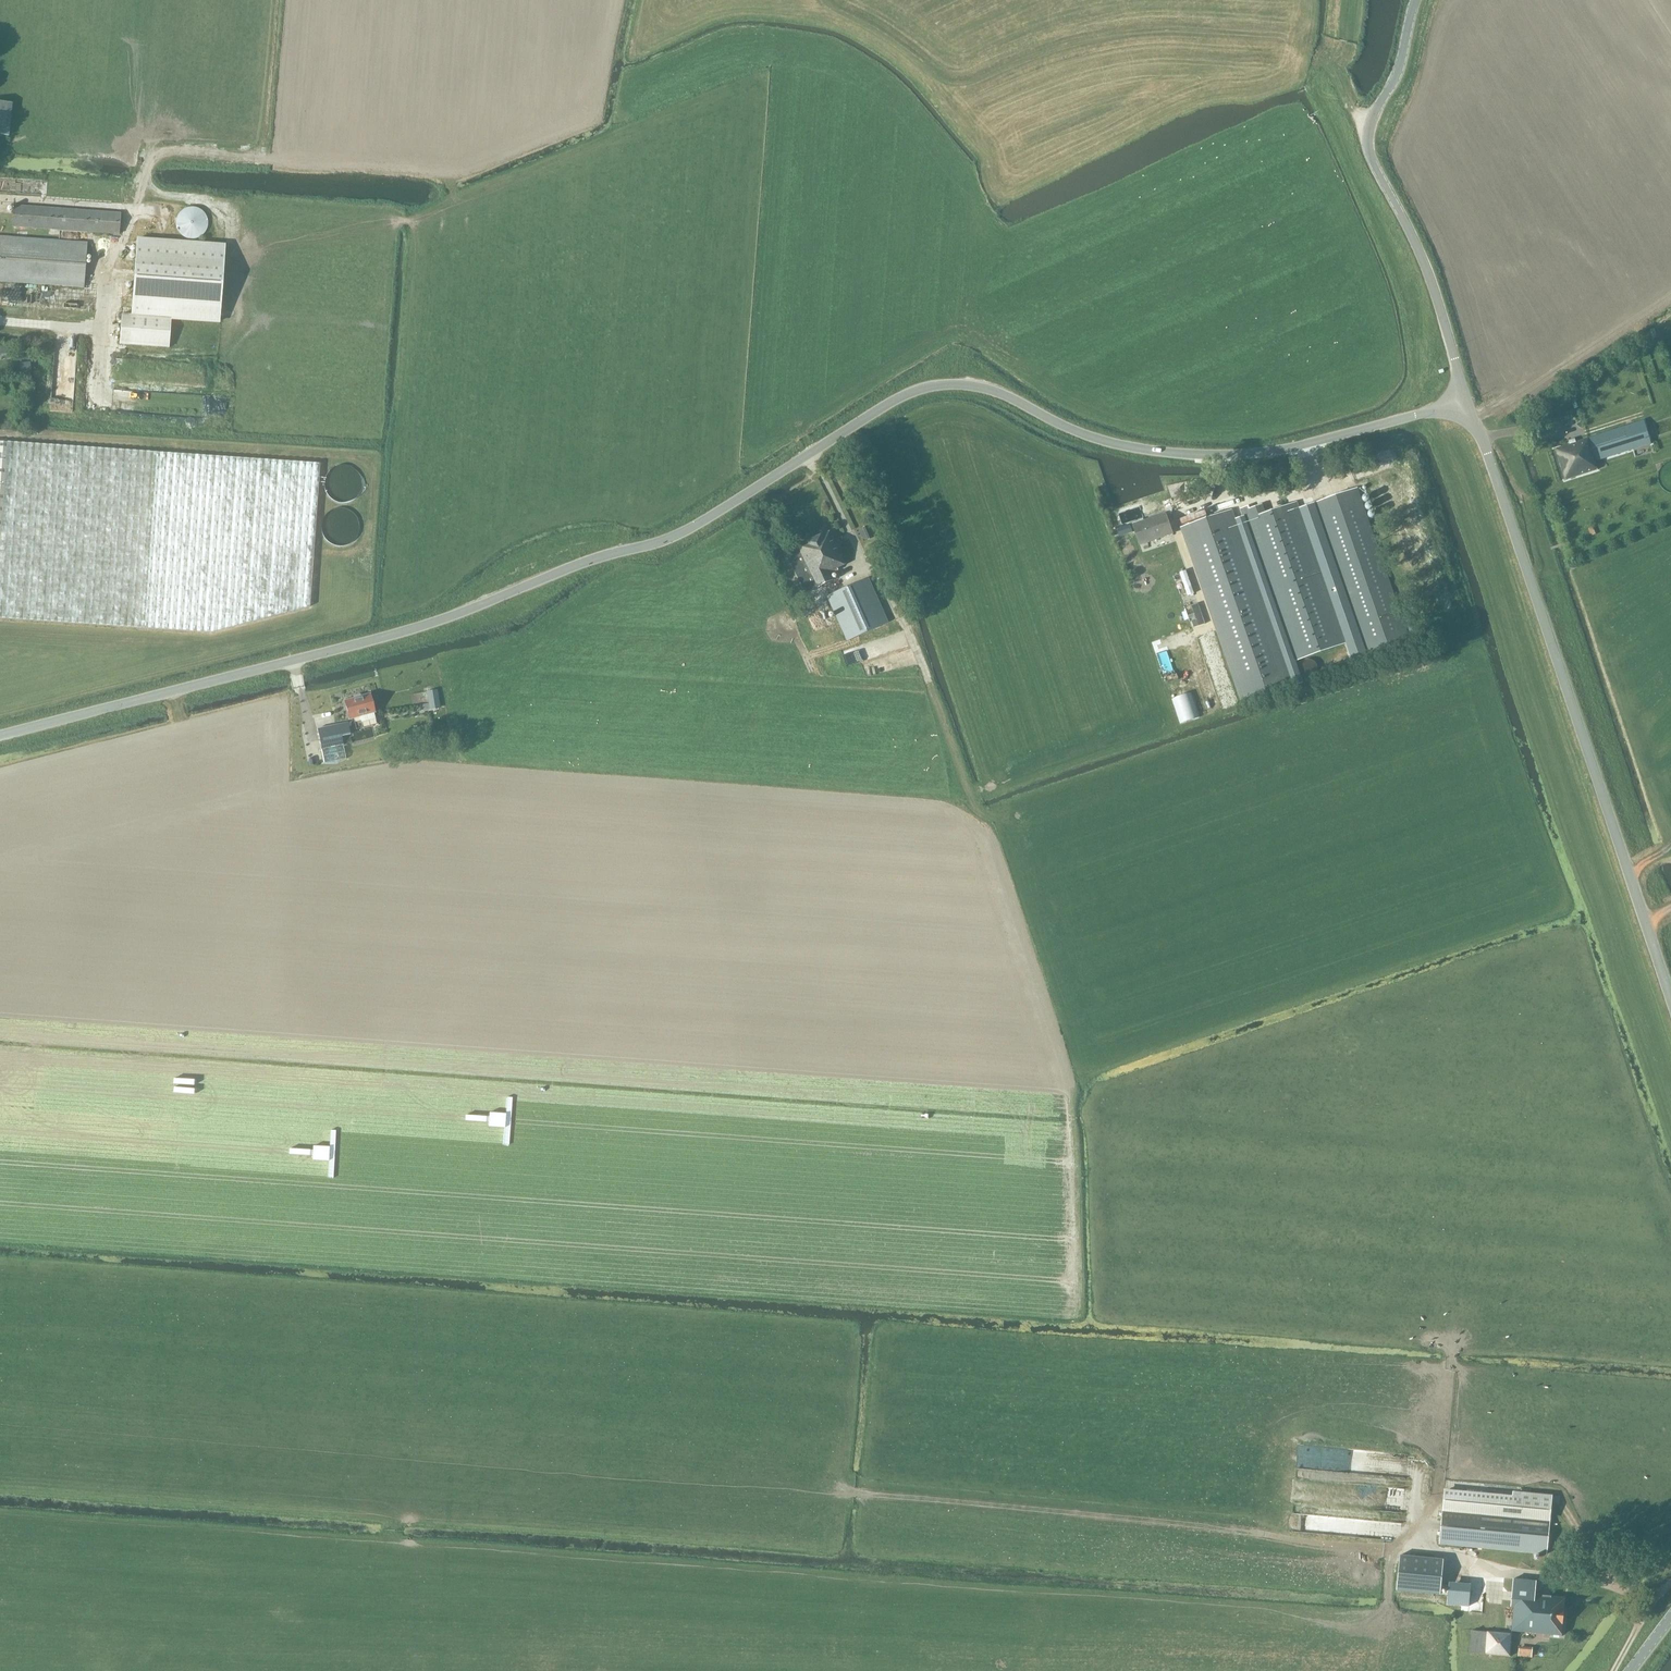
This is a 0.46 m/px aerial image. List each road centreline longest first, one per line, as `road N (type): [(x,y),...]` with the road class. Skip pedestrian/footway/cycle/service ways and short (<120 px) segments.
road 1 (unclassified): [(1467,402),(1294,447),(1193,454),(1102,440),(982,387),(920,389),(670,538),(422,627),(0,735)]
road 2 (track): [(1645,1609),(1621,1587),(1444,1552),(843,1491)]
road 3 (unclassified): [(1670,999),(1467,402)]
road 4 (unclassified): [(1467,402),(1433,285),(1367,139),(1402,58),(1415,0)]

